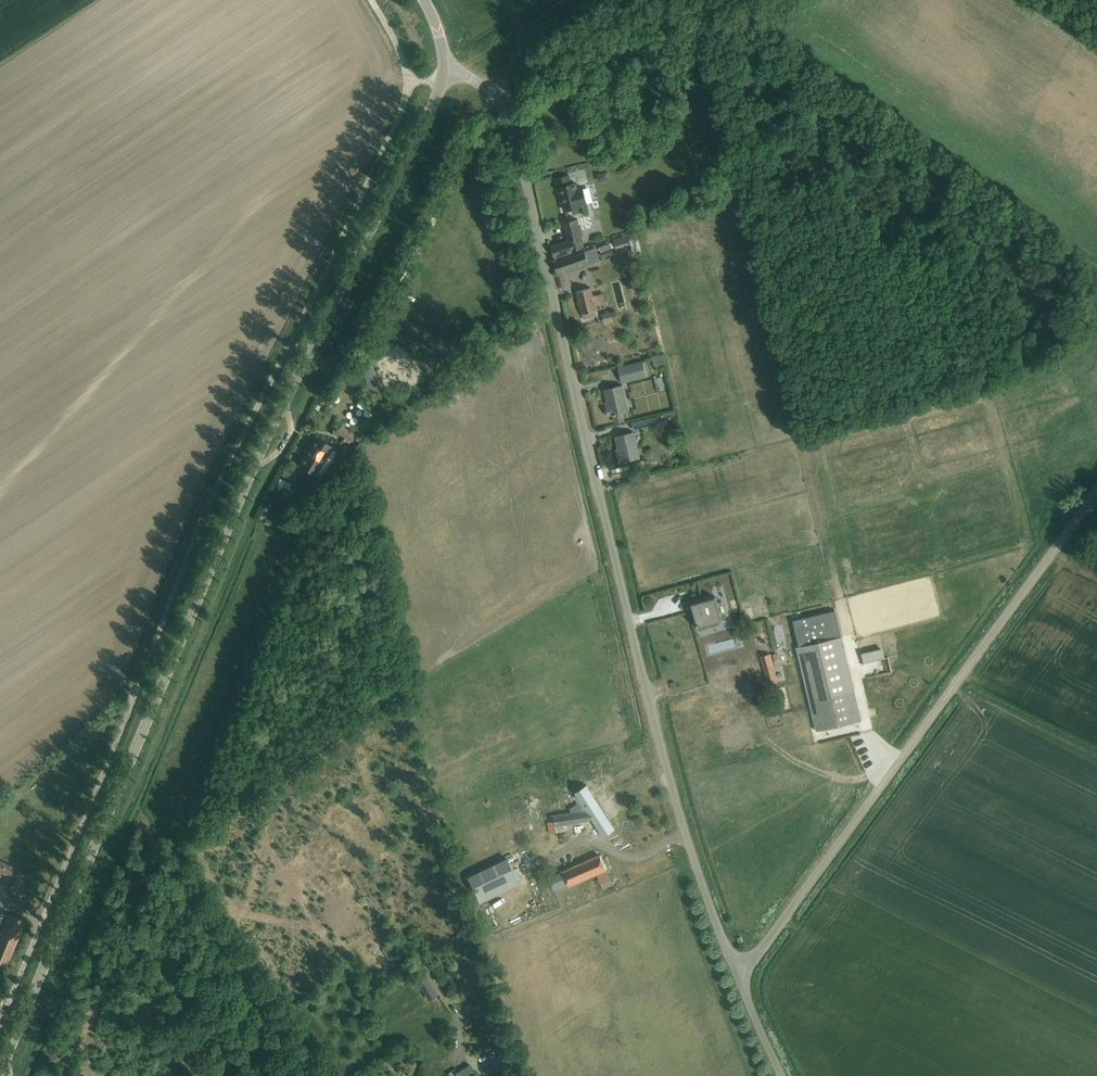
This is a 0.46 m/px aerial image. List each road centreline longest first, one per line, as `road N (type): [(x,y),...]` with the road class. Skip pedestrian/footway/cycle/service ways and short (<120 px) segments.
road 1 (tertiary): [(0,1075),(237,502),(443,79)]
road 2 (residential): [(406,82),(401,115),(218,481),(0,1022)]
road 3 (unclassified): [(736,969),(681,821),(523,176),(497,106),(478,84),(443,79)]
road 4 (unclassified): [(736,969),(762,949),(1096,492)]
road 5 (track): [(497,106),(527,29),(561,0)]

